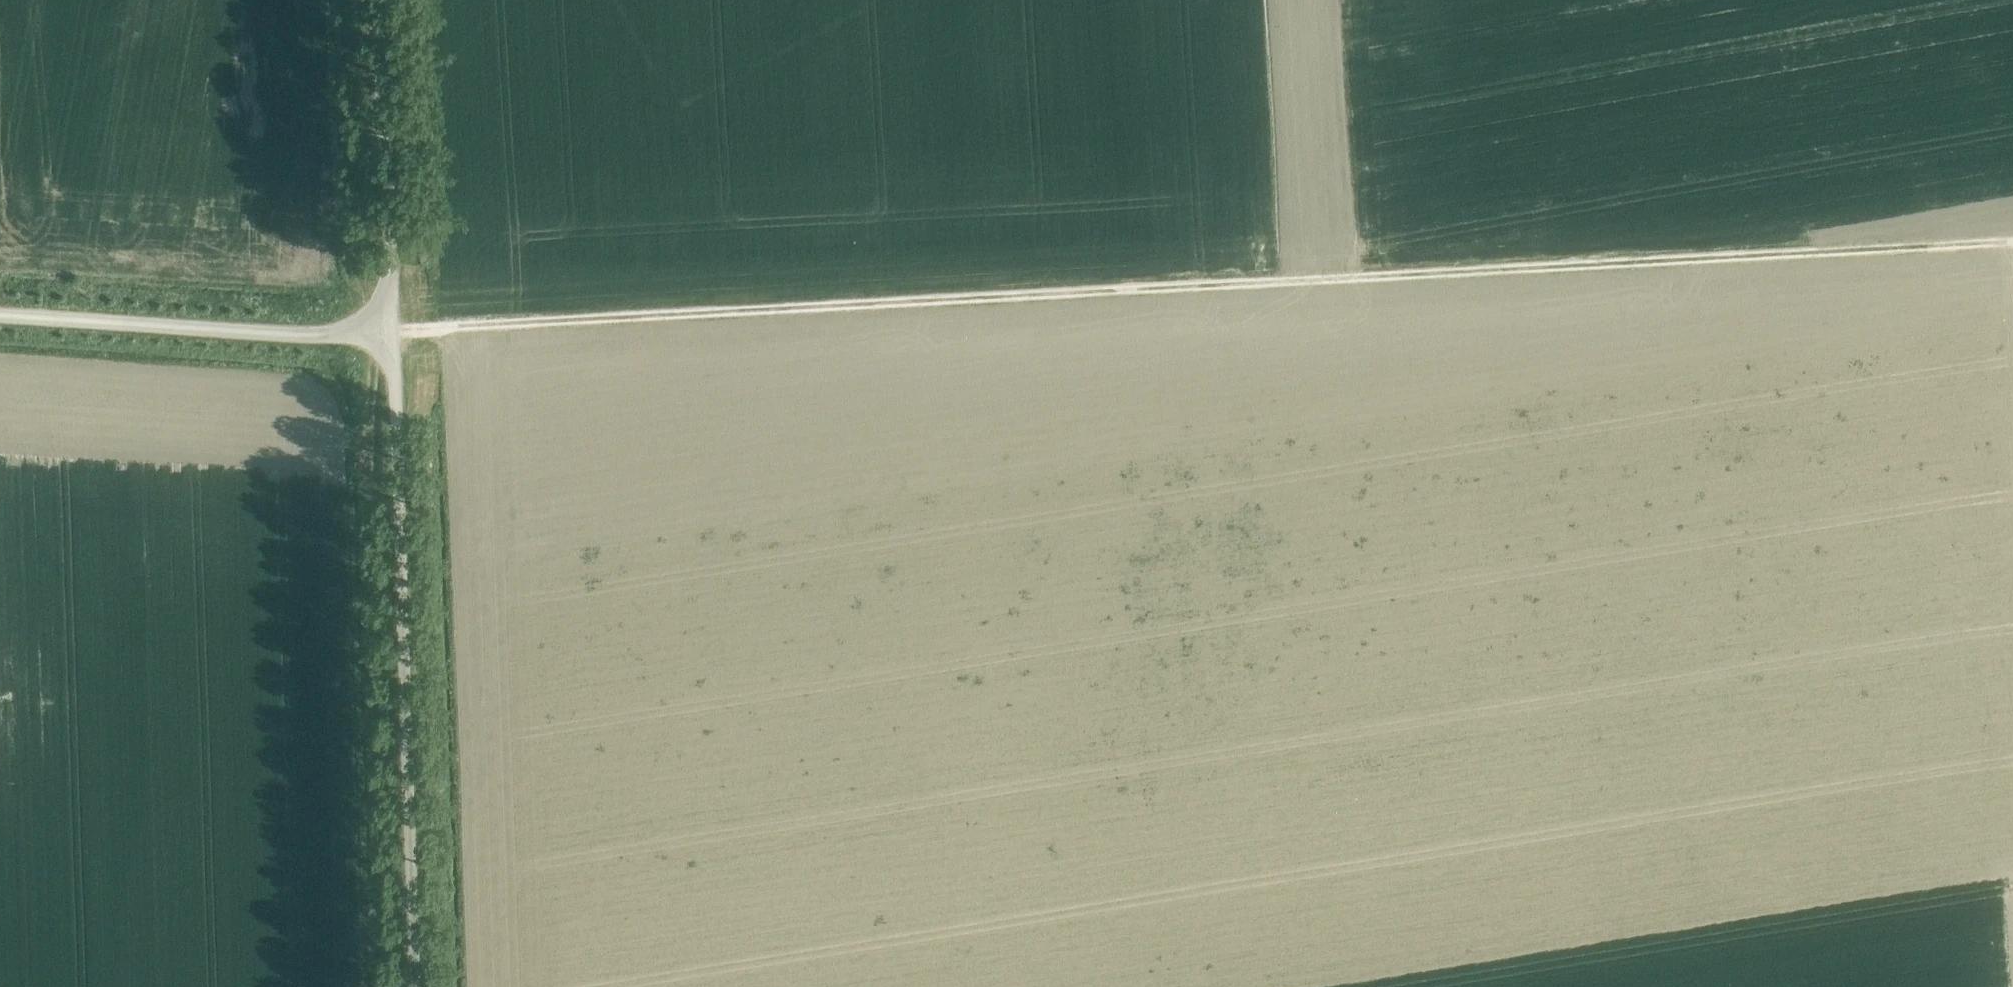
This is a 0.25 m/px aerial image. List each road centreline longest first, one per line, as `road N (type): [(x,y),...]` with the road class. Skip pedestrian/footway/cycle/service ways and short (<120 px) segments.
road 1 (track): [(390,334),(2012,240)]
road 2 (unclassified): [(415,986),(390,334)]
road 3 (unclassified): [(0,319),(390,334)]
road 4 (unclassified): [(390,334),(377,0)]

